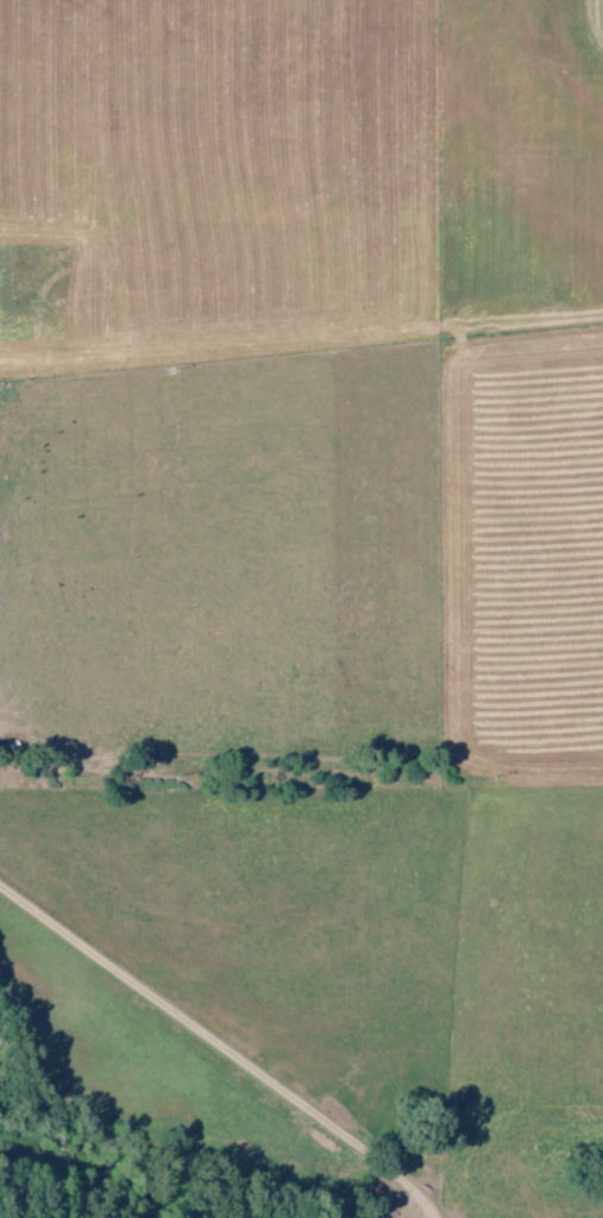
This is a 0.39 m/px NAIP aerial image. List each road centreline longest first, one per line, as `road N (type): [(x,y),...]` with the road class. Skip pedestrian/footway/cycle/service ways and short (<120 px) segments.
road 1 (residential): [(0,885),(407,1181),(439,1217)]

